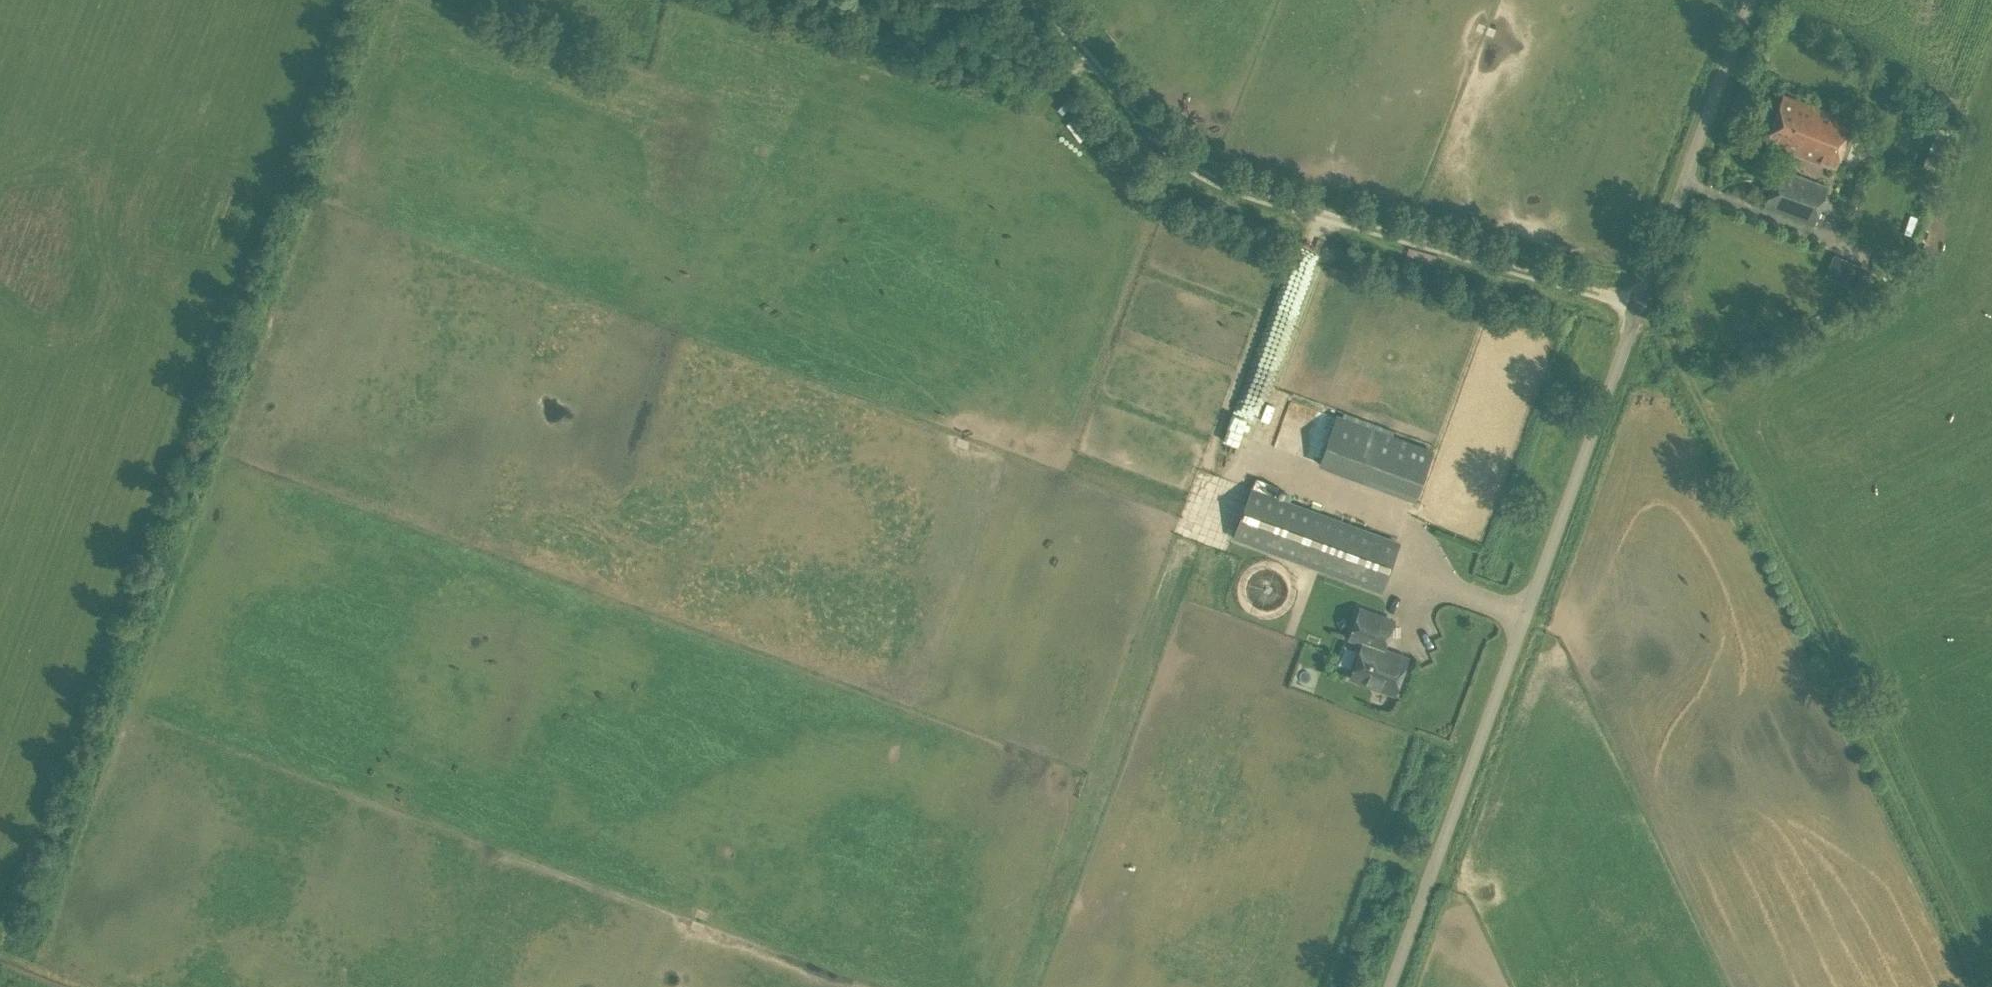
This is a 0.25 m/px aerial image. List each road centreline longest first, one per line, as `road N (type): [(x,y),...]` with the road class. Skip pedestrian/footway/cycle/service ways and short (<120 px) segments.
road 1 (unclassified): [(1392,986),(1753,0)]
road 2 (track): [(1639,308),(1679,369),(1988,986)]
road 3 (track): [(1639,308),(1206,182),(1050,0)]

